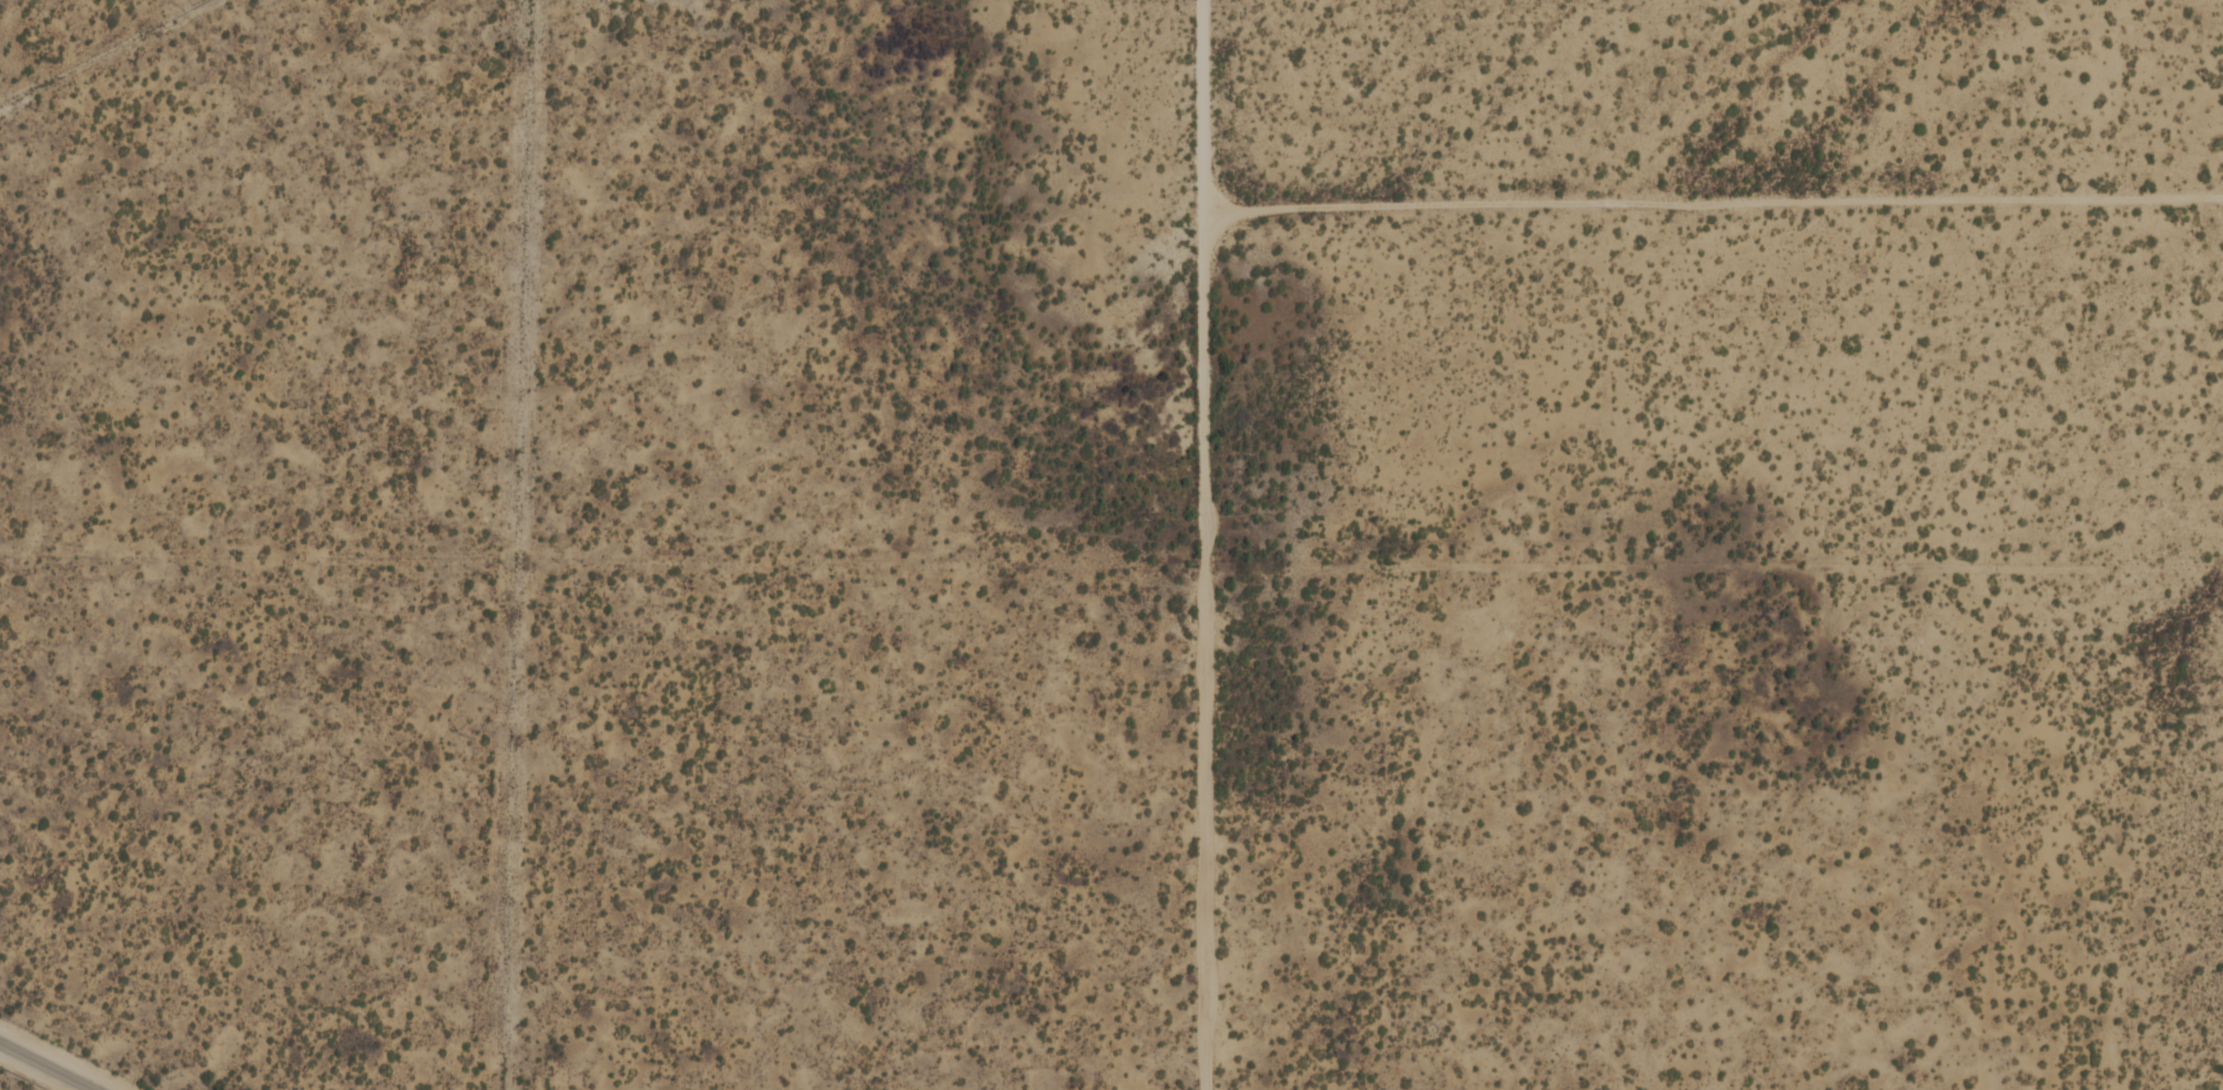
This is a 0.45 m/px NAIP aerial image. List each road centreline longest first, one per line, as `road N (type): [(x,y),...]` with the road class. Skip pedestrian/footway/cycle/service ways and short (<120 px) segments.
road 1 (residential): [(1208,1089),(1204,0)]
road 2 (residential): [(2222,198),(1440,203),(1205,214)]

